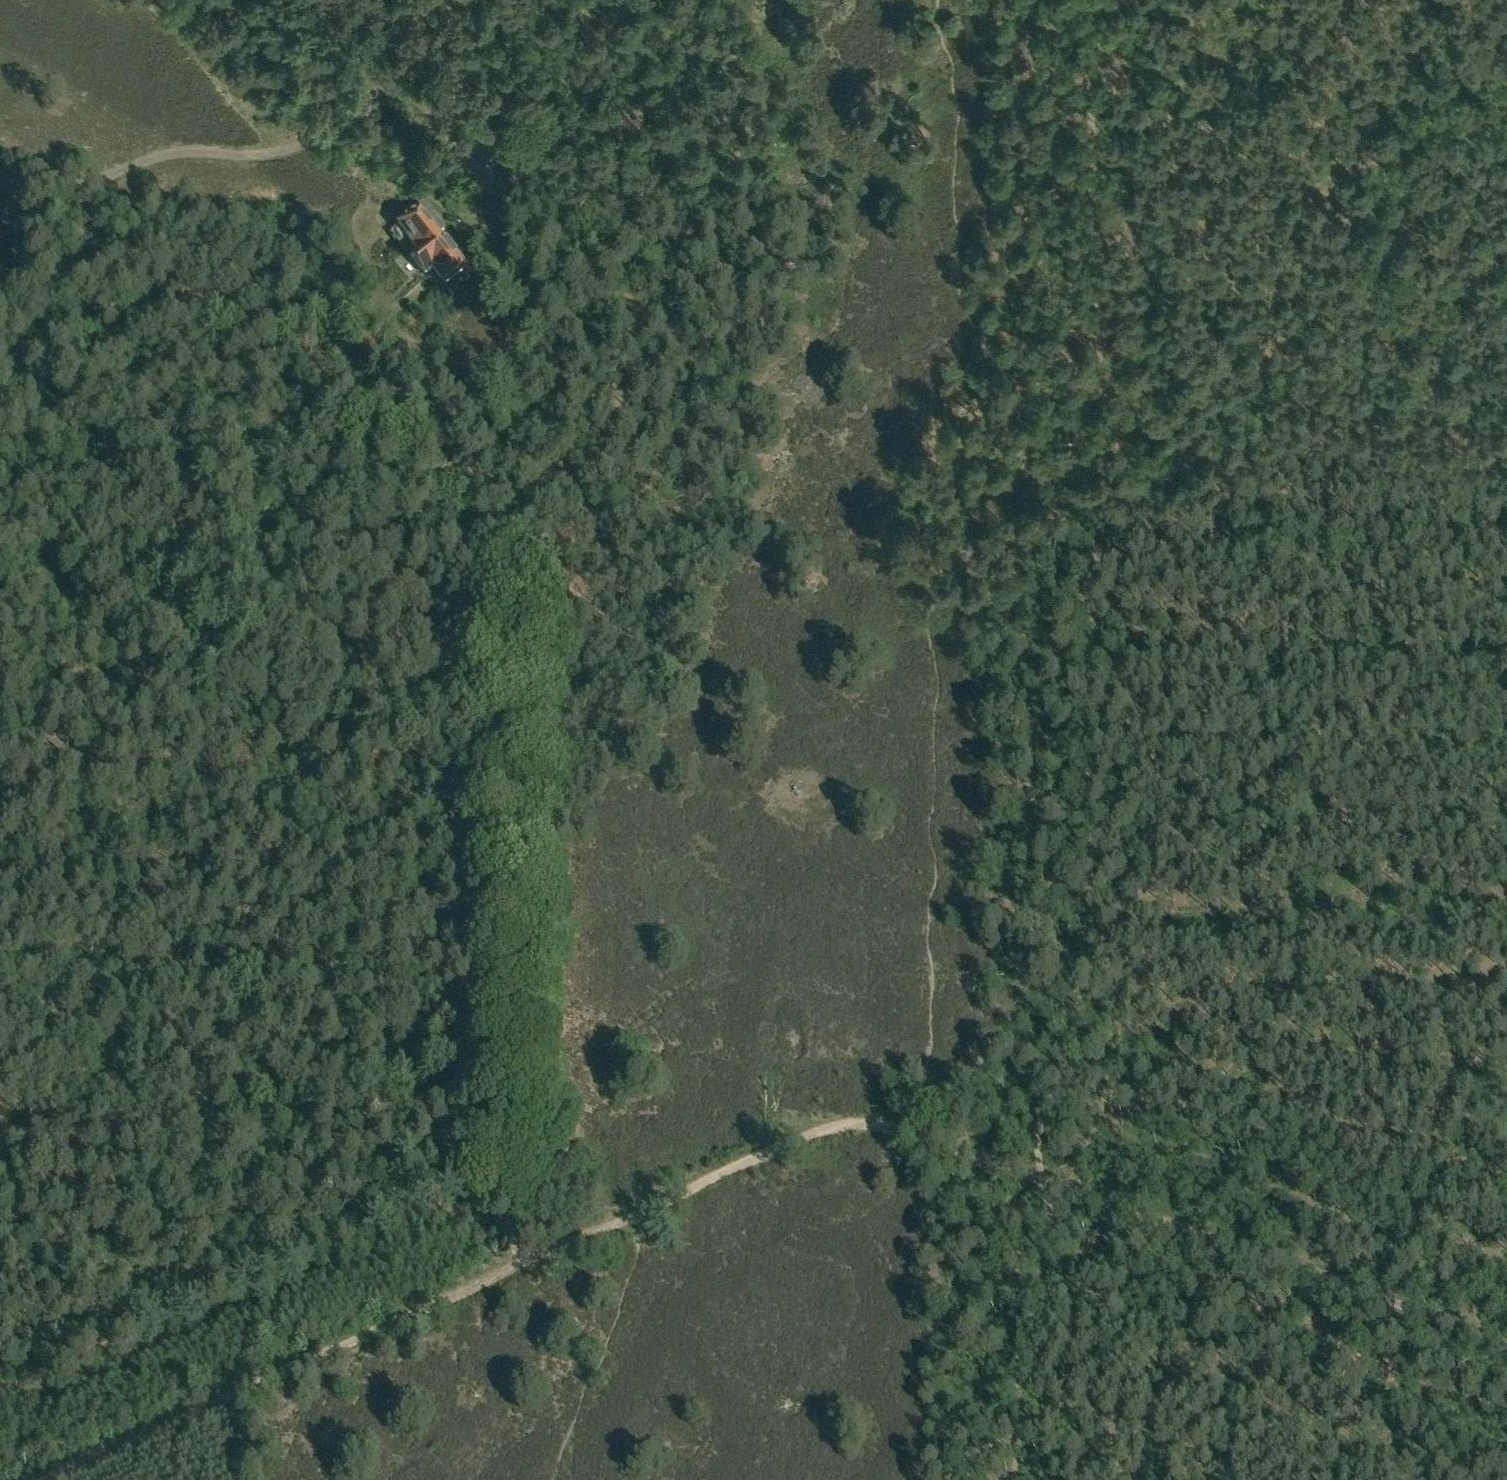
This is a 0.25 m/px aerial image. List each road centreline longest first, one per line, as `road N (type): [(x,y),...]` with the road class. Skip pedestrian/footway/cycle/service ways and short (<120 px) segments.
road 1 (track): [(1029,1170),(914,1130),(839,1126),(29,1479)]
road 2 (track): [(1506,1345),(1057,1182)]

